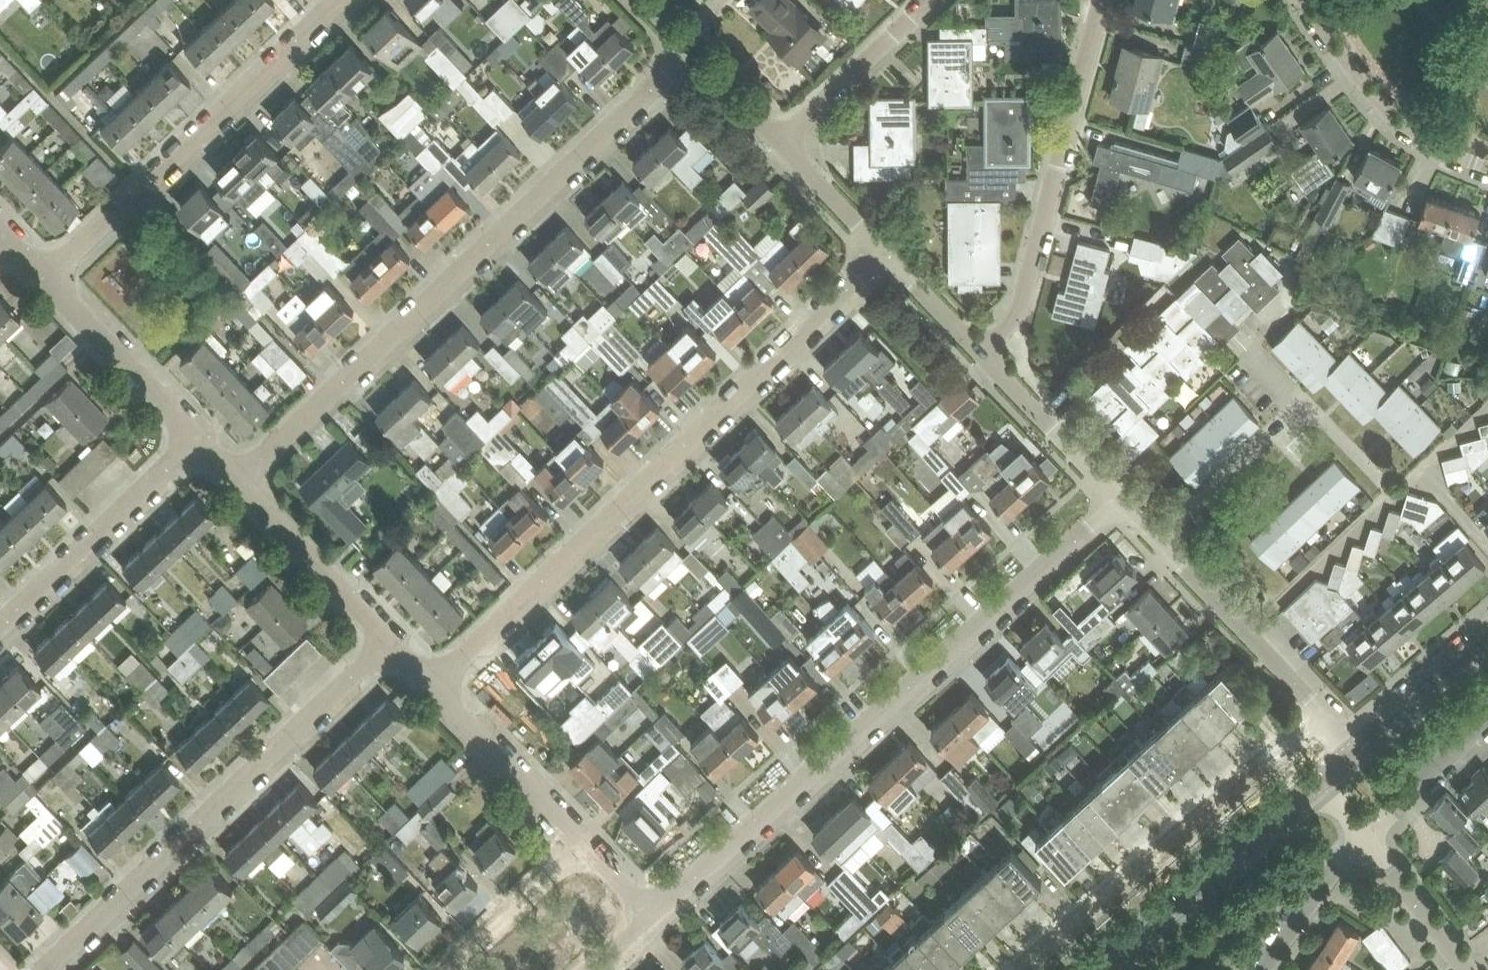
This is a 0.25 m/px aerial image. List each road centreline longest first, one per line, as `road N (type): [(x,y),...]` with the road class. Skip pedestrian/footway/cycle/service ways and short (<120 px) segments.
road 1 (residential): [(650,915),(1120,499)]
road 2 (residential): [(432,685),(885,253)]
road 3 (residential): [(239,482),(691,50)]
road 4 (residential): [(43,969),(389,640)]
road 5 (residential): [(45,278),(338,0)]
road 6 (residential): [(1029,969),(1327,716)]
road 7 (residential): [(981,354),(1020,308),(1102,0)]
road 8 (tertiary): [(1096,969),(1321,778)]
road 9 (residential): [(0,625),(197,438)]
road 10 (unclassified): [(1304,0),(1388,111),(1438,147),(1487,167)]
road 11 (unclassified): [(1327,716),(1156,537)]
road 12 (residential): [(197,438),(45,278)]
road 13 (residential): [(583,844),(432,685)]
road 14 (residential): [(389,640),(239,482)]
road 15 (residential): [(781,144),(930,0)]
road 16 (unclassified): [(1120,499),(981,354)]
road 17 (residential): [(1156,537),(1304,402)]
road 18 (residential): [(450,969),(583,844)]
road 19 (tertiary): [(1357,748),(1487,637)]
road 20 (unclassified): [(1366,838),(1487,720)]
road 21 (unclassified): [(1264,969),(1366,838)]
road 22 (residential): [(1466,969),(1366,838)]
road 23 (unclassified): [(885,253),(781,144)]
road 24 (unclassified): [(981,354),(885,253)]
road 25 (unclassified): [(781,144),(691,50)]

